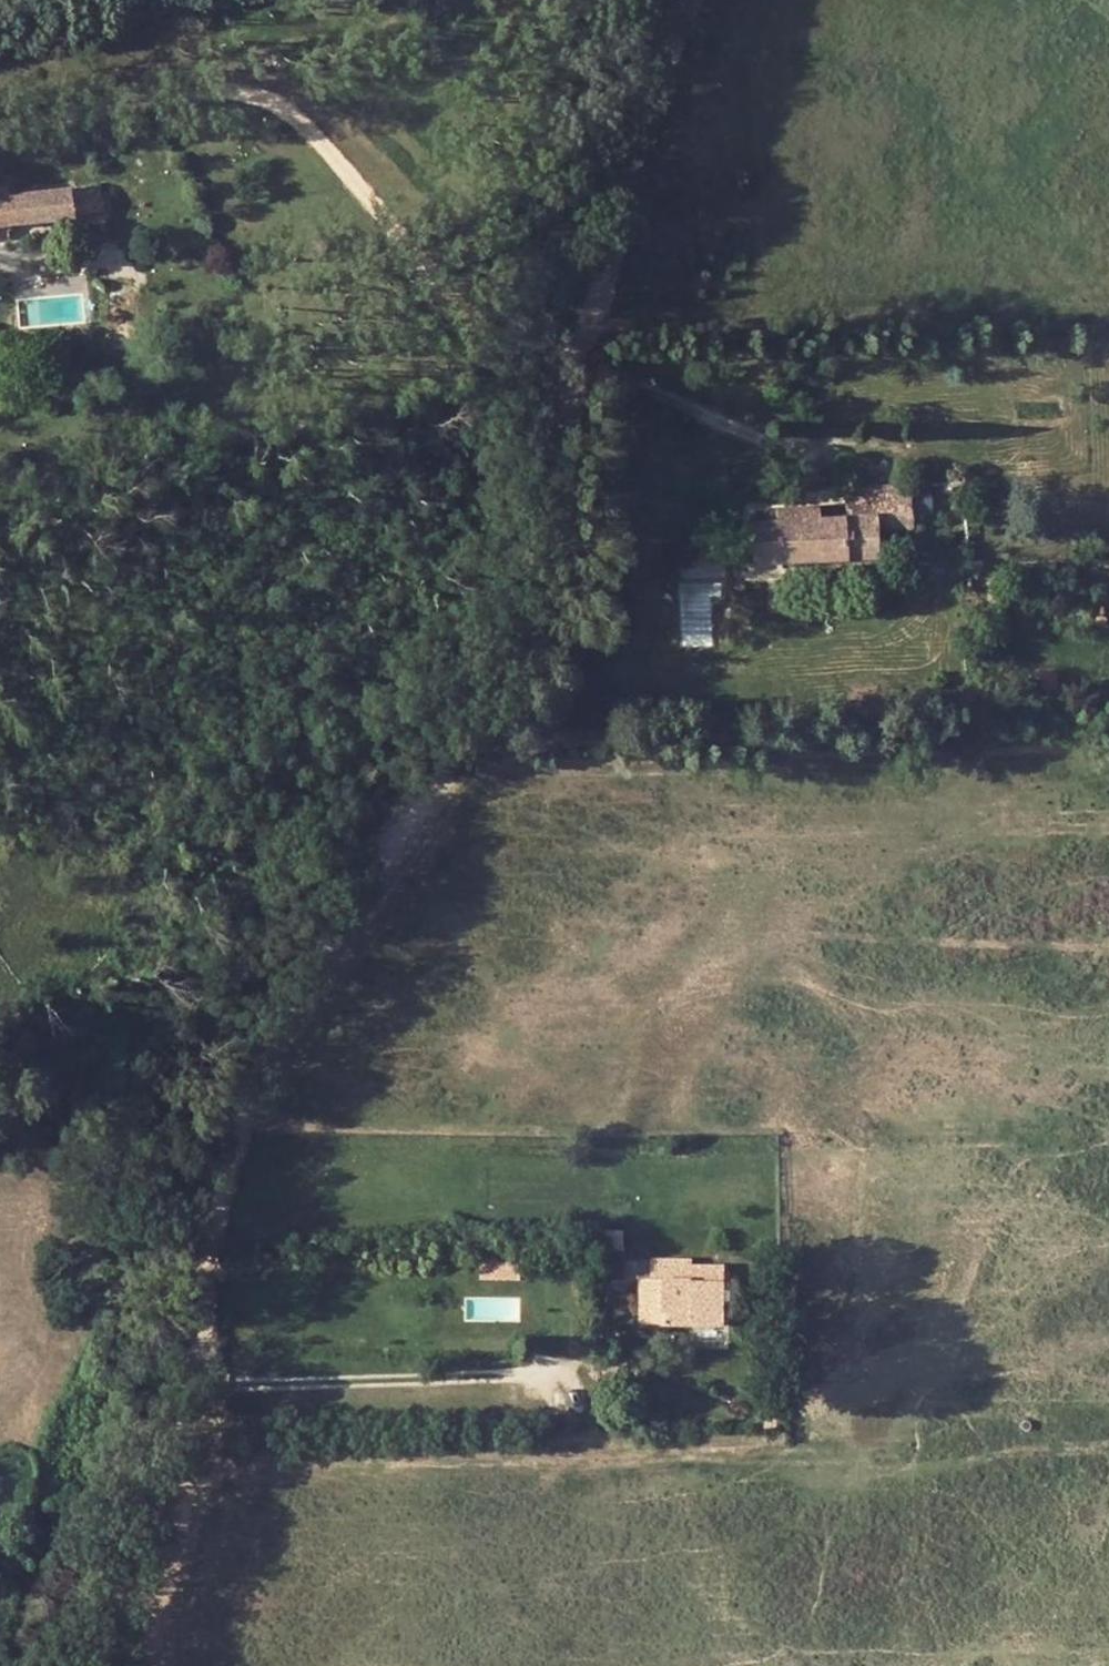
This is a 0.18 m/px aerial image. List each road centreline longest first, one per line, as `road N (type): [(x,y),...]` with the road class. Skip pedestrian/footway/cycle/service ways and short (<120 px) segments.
road 1 (residential): [(674,0),(632,105),(576,358),(549,616),(513,690),(323,965),(263,1085),(220,1216),(200,1381),(136,1569),(124,1665)]

